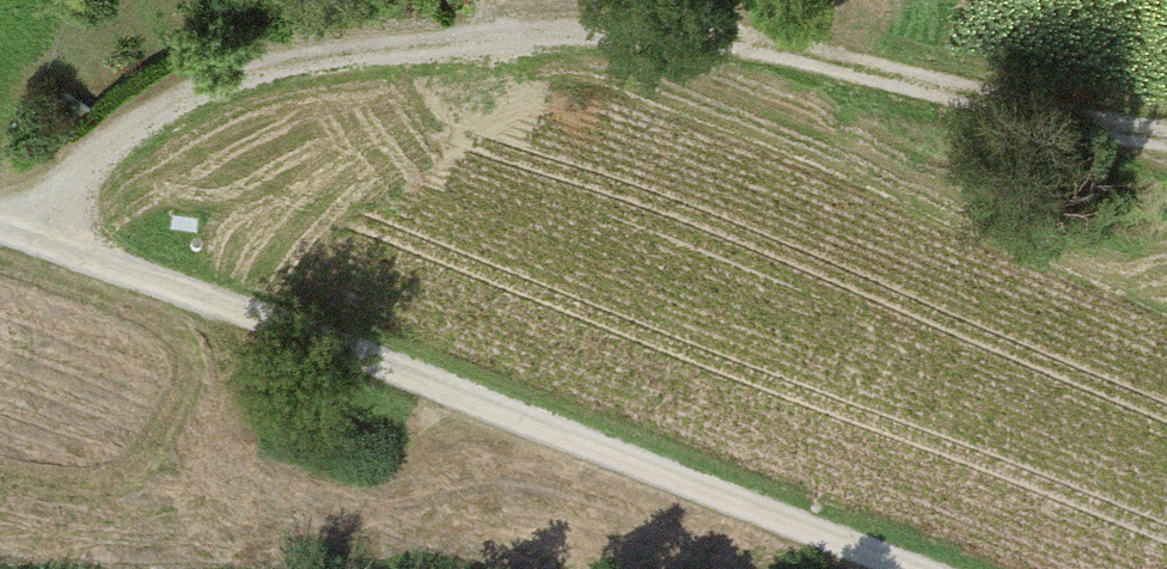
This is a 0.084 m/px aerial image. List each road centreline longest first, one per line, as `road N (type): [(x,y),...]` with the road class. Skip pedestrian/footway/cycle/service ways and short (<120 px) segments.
road 1 (track): [(1166,142),(955,105),(794,57),(689,39),(556,34),(256,73),(173,98),(105,147),(69,194),(45,245)]
road 2 (track): [(904,568),(0,228)]

